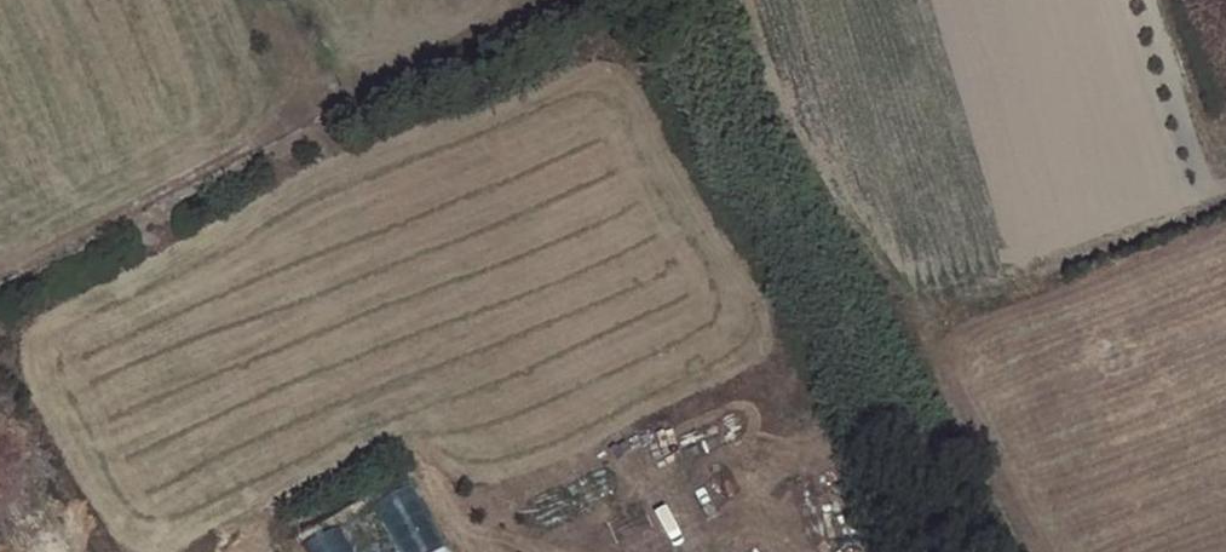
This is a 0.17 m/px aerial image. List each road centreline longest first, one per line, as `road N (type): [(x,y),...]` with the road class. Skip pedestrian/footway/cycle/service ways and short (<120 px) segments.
road 1 (track): [(1159,0),(1207,138),(1225,153)]

